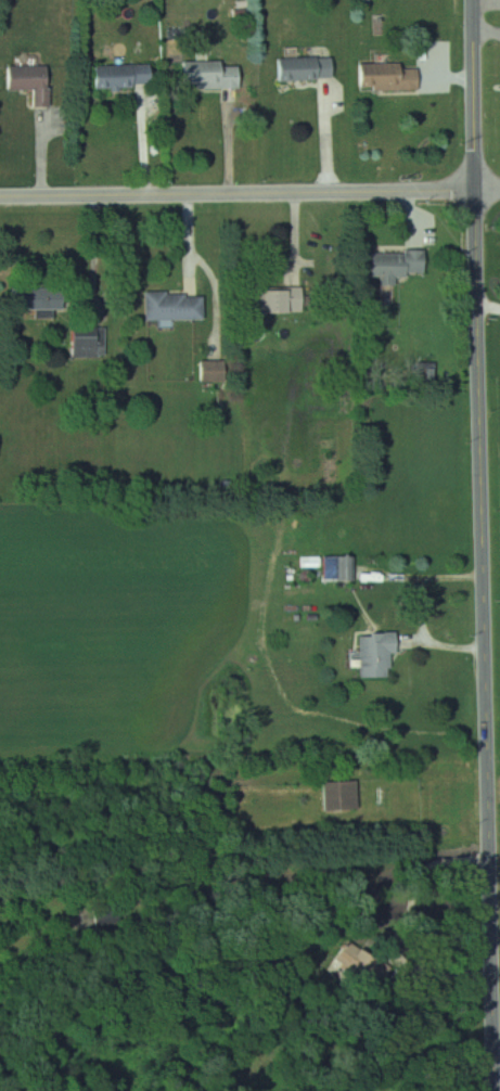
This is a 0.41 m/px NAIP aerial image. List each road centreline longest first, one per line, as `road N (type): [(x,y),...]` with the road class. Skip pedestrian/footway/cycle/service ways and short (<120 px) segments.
road 1 (residential): [(497,1090),(476,191)]
road 2 (residential): [(476,191),(0,196)]
road 3 (residential): [(476,191),(475,0)]

